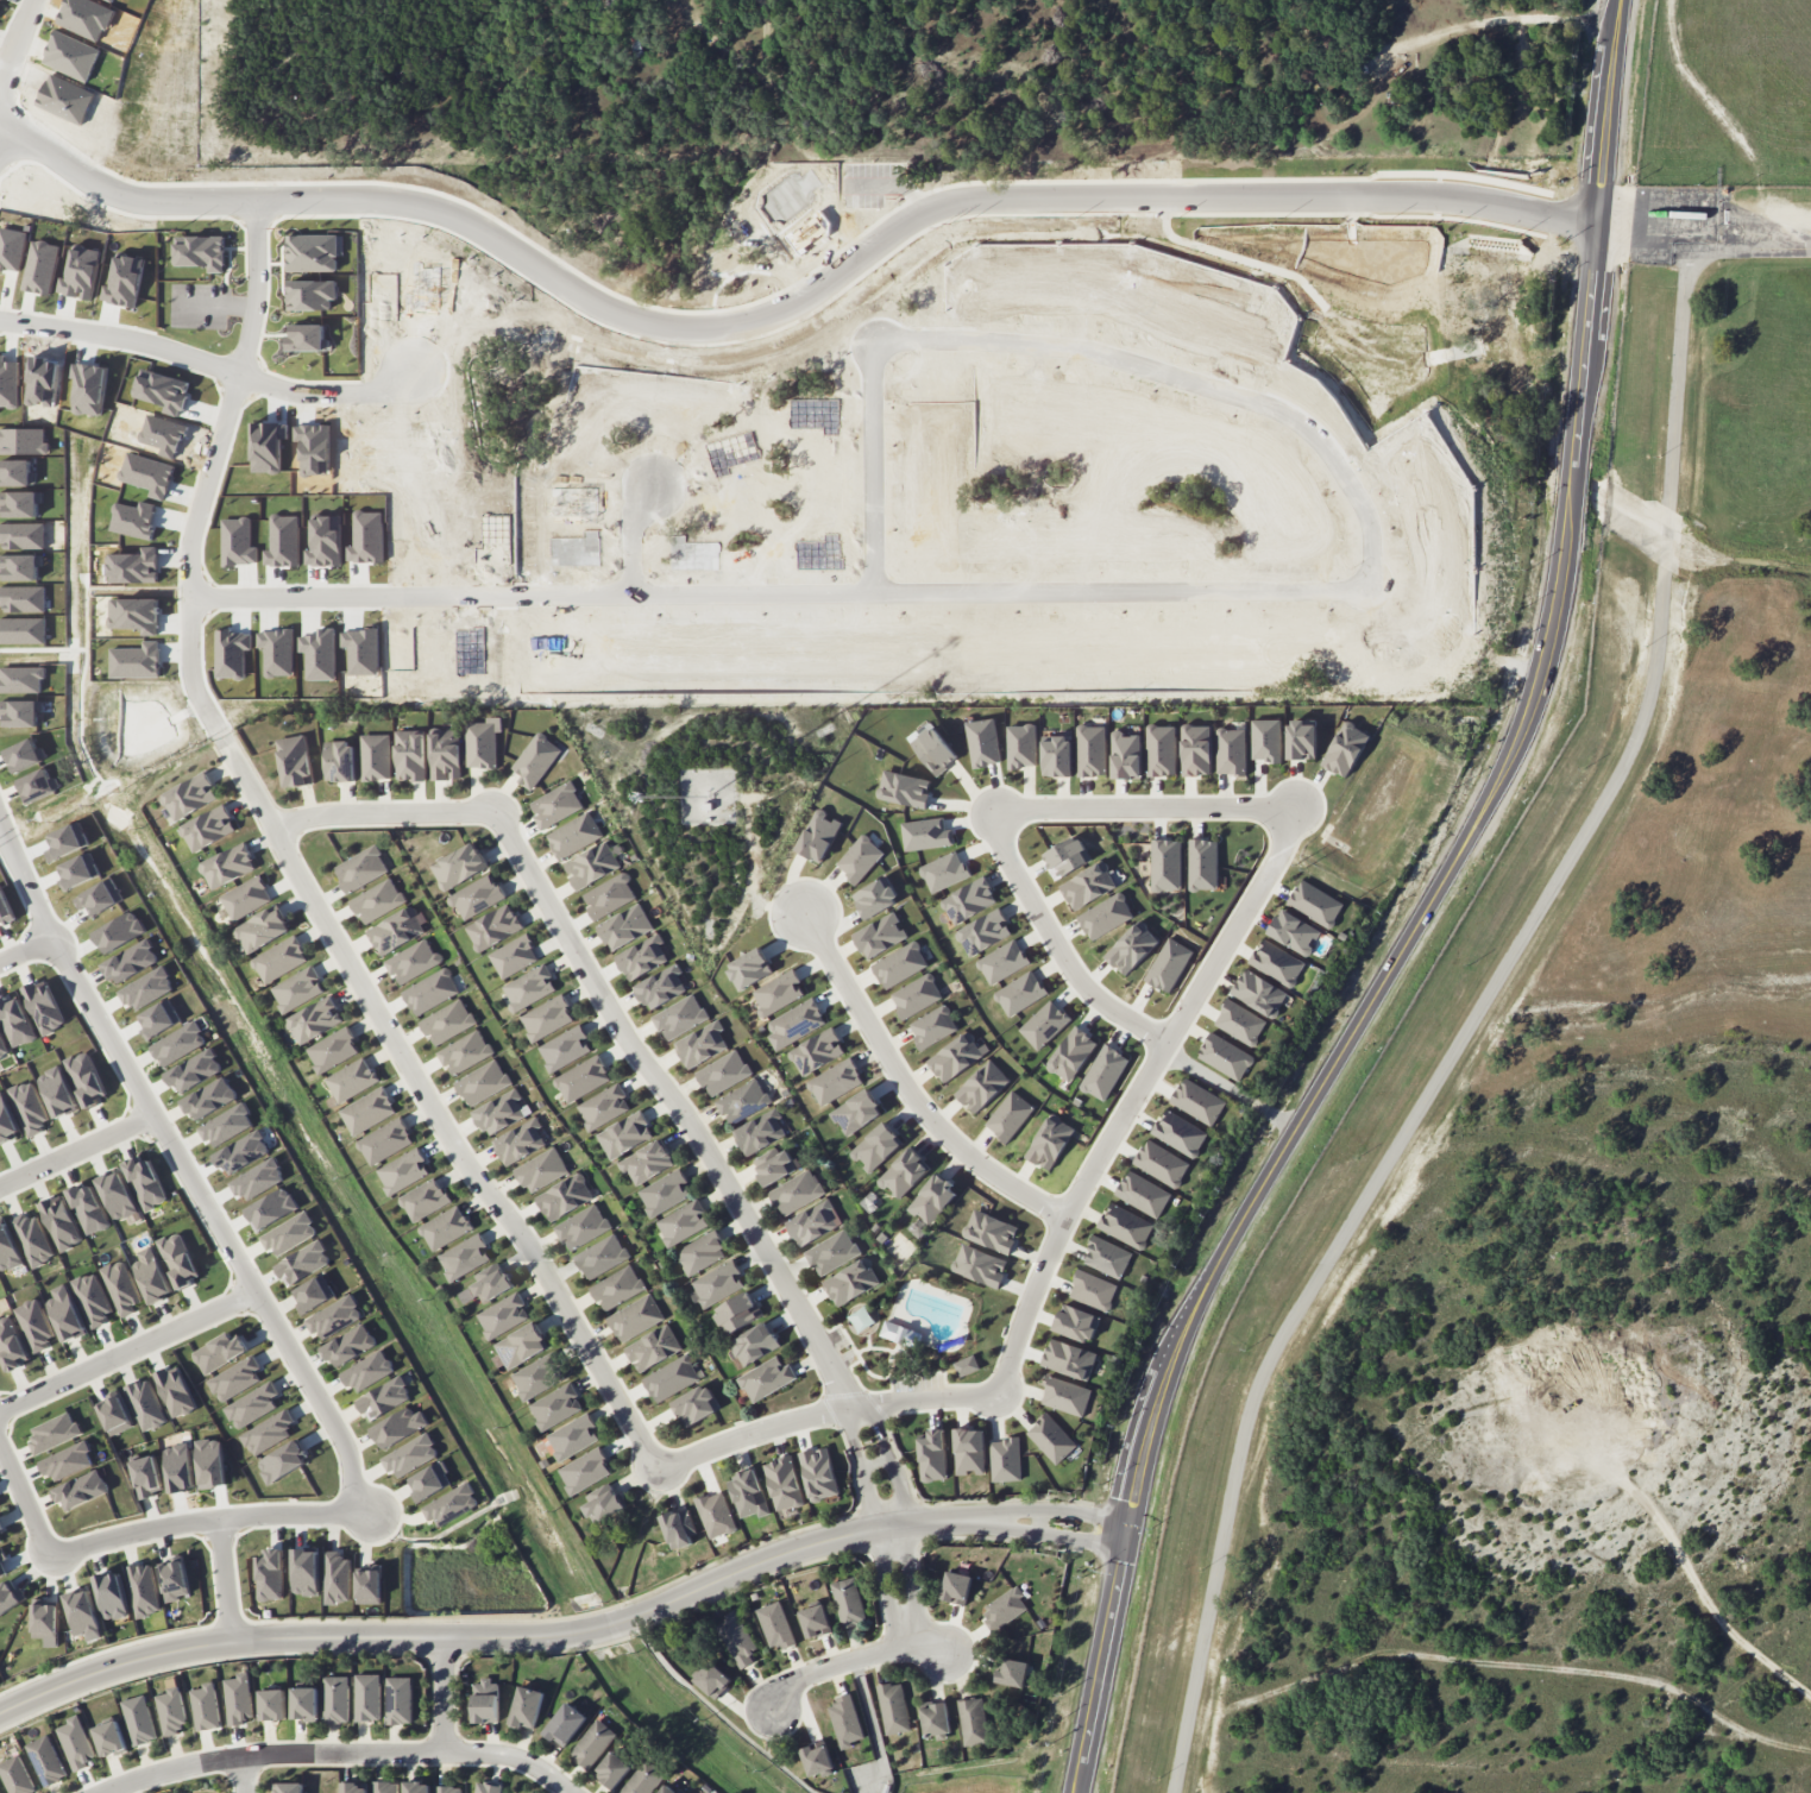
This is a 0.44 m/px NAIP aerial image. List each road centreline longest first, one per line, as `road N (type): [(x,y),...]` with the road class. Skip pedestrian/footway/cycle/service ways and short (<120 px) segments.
road 1 (secondary): [(1076,1792),(1140,1467),(1193,1307),(1463,848),(1540,672),(1564,555),(1621,0)]
road 2 (residential): [(5,122),(131,203),(419,207),(480,225),(592,304),(655,328),(718,332),(775,319),(826,295),(914,225),(967,205),(1453,201)]
road 3 (residential): [(1666,568),(1656,672),(1635,743),(1255,1391),(1177,1792)]
road 4 (residential): [(203,603),(1360,594)]
road 5 (residential): [(976,1521),(876,1530),(801,1548),(609,1627),(560,1636),(189,1646),(0,1710)]
road 6 (residential): [(659,1471),(522,1233),(455,1146),(224,737)]
road 7 (residential): [(842,1385),(688,1118),(627,1033),(496,811)]
road 8 (residential): [(356,1515),(350,1443),(51,935)]
road 9 (residential): [(1810,1749),(1738,1729),(1652,1682),(1414,1655),(1378,1657),(1191,1718)]
road 10 (residential): [(1360,594),(1382,572),(1383,541),(1366,498),(1328,443),(1291,419),(1096,356),(876,338)]
road 11 (residential): [(1282,822),(1283,856),(1048,1257),(1000,1395)]
road 12 (residential): [(224,737),(201,691),(203,552),(263,326),(265,205)]
road 13 (residential): [(109,1792),(190,1768),(283,1755),(504,1755),(527,1761),(567,1792)]
road 14 (residential): [(0,323),(158,347),(298,397),(377,398),(417,376)]
road 15 (residential): [(810,914),(889,1067),(937,1126),(1007,1183),(1069,1219)]
road 16 (residential): [(1000,1395),(842,1411),(659,1471)]
road 17 (residential): [(50,1555),(250,1515),(356,1515)]
road 18 (residential): [(1170,1040),(1114,1009),(1065,960),(1005,847),(1007,817)]
road 19 (residential): [(1810,1698),(1722,1625),(1661,1515),(1626,1481)]
road 20 (residential): [(0,1410),(260,1291)]
road 21 (residential): [(1007,817),(1039,807),(1250,807),(1282,822)]
road 22 (residential): [(876,338),(885,596)]
road 23 (residential): [(1671,509),(1694,252)]
road 24 (residential): [(496,811),(334,814),(277,833)]
road 25 (residential): [(1810,250),(1596,250)]
road 26 (residential): [(772,1715),(797,1680),(834,1666),(924,1646),(954,1655)]
road 27 (residential): [(924,1646),(891,1459)]
road 28 (residential): [(862,1466),(899,1649)]
road 29 (residential): [(0,1186),(155,1111)]
road 30 (residential): [(1127,1535),(1094,1517),(1056,1511),(976,1521)]
road 31 (residential): [(1168,1044),(1301,1121)]
road 32 (residential): [(976,1521),(1088,1541),(1127,1535)]
road 33 (residential): [(1,141),(17,68),(46,0)]
road 34 (residential): [(0,1442),(50,1555)]
road 35 (residential): [(51,935),(0,823)]
road 36 (residential): [(219,1520),(231,1642)]

